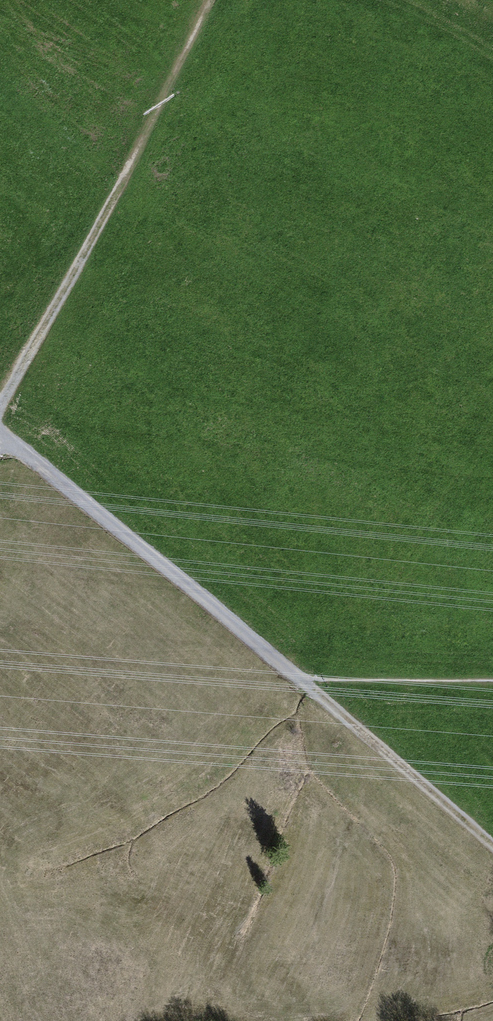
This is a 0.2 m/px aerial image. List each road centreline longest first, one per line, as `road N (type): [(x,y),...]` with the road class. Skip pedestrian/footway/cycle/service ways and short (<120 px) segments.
road 1 (track): [(0,418),(121,185),(197,0)]
road 2 (track): [(308,674),(0,432)]
road 3 (track): [(492,842),(308,674)]

